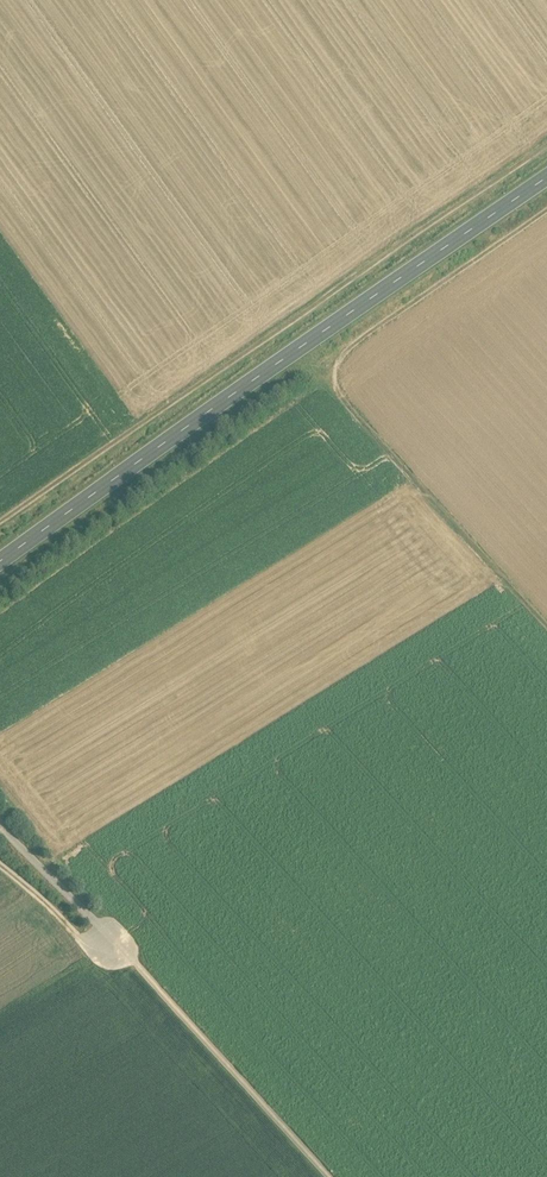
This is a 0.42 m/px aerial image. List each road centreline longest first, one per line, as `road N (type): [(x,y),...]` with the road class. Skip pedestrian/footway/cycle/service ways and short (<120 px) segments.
road 1 (primary): [(546,194),(0,577)]
road 2 (track): [(0,538),(546,161)]
road 3 (track): [(546,226),(356,360),(341,386),(358,424),(546,629)]
road 4 (track): [(0,835),(124,953),(325,1176)]
road 5 (track): [(295,336),(52,0)]
road 6 (track): [(124,953),(104,969),(0,877)]

